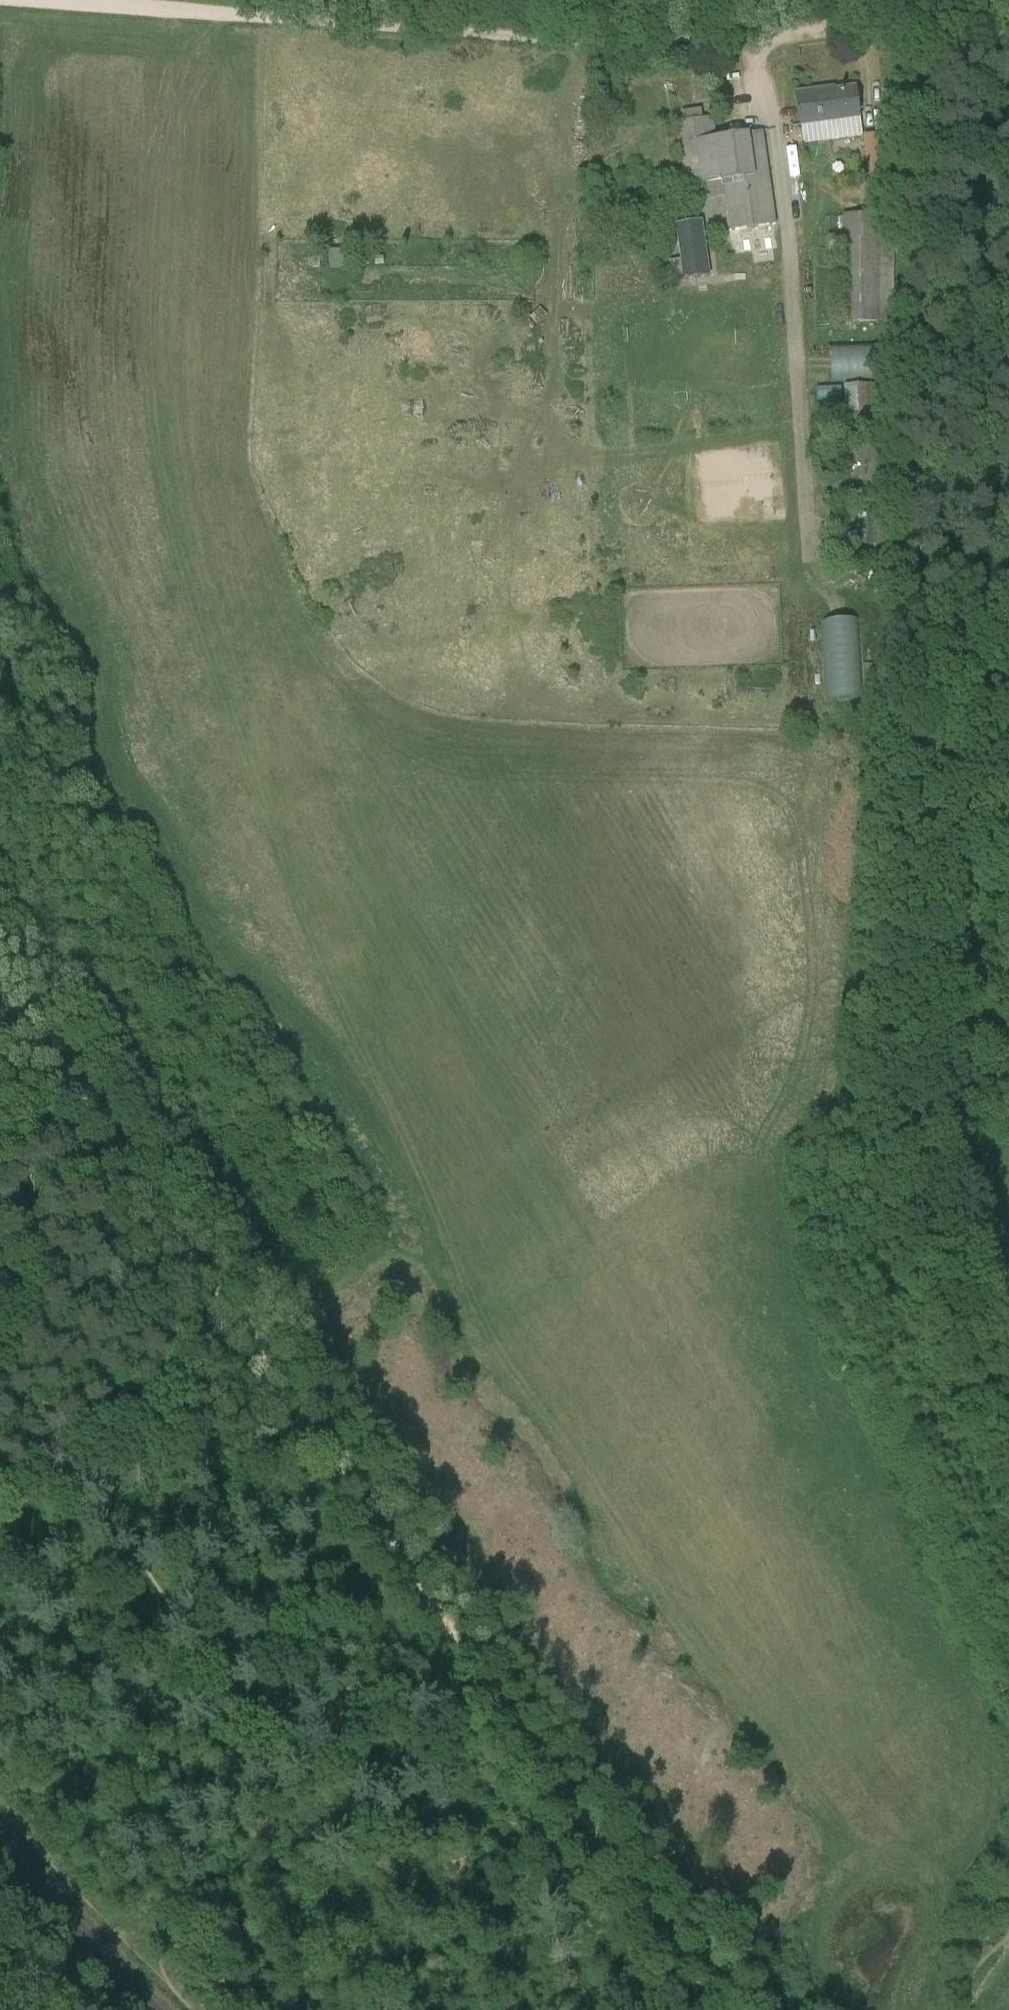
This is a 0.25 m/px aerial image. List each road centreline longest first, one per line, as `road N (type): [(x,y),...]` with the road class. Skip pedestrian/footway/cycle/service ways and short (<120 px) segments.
road 1 (track): [(0,975),(724,2009)]
road 2 (track): [(970,0),(761,41),(641,40),(24,0)]

